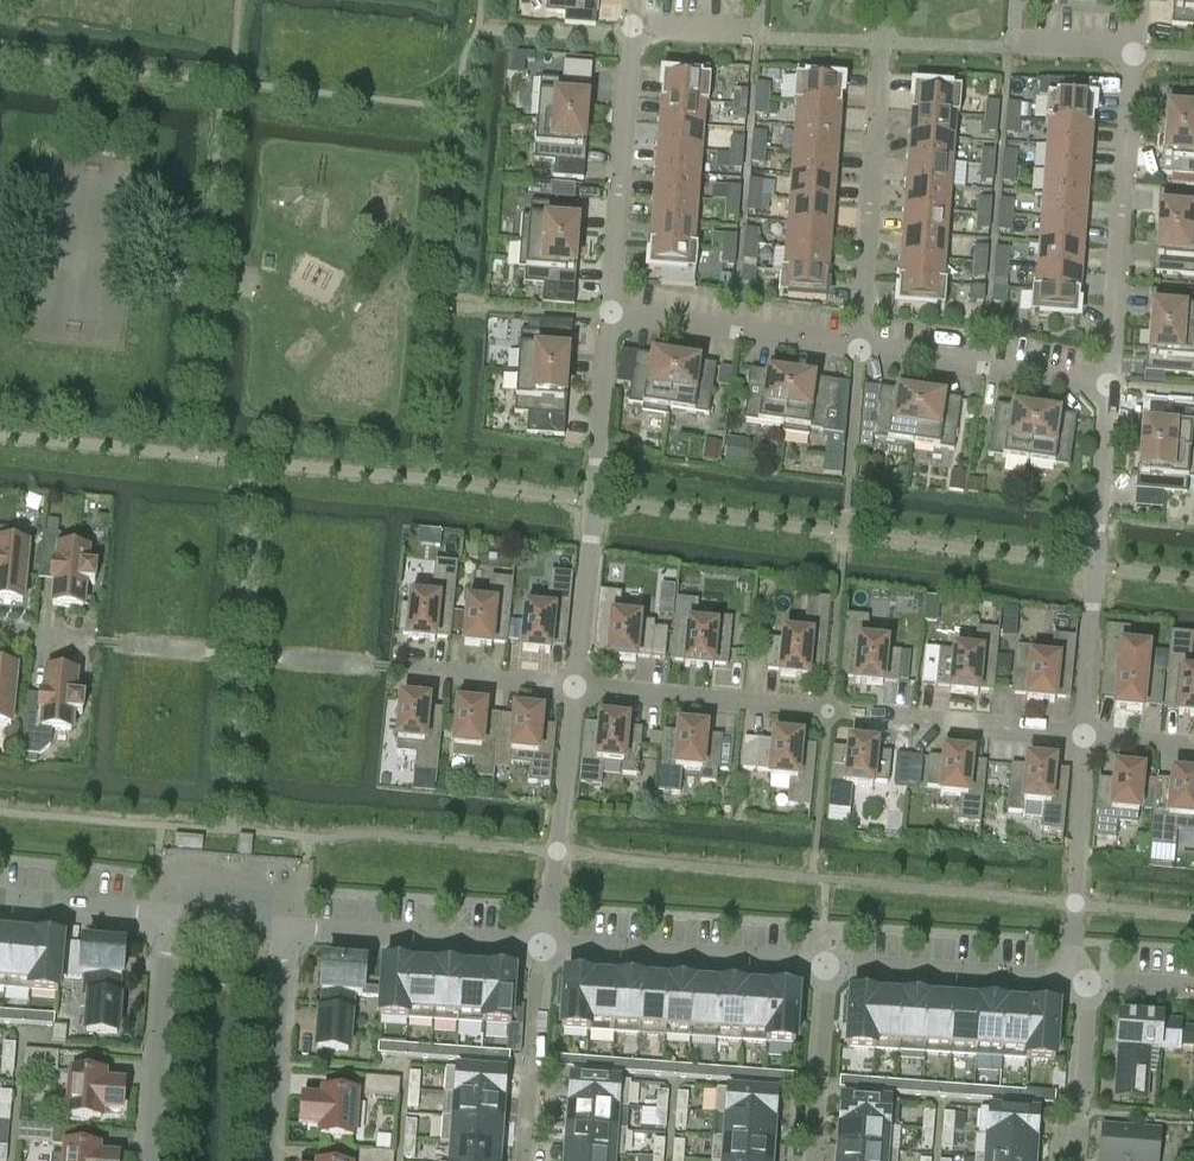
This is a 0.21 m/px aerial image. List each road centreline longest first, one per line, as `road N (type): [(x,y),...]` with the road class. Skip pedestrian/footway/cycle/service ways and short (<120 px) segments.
road 1 (residential): [(576,687),(1086,738)]
road 2 (residential): [(576,687),(609,316)]
road 3 (residential): [(1086,738),(1107,384)]
road 4 (residential): [(1107,384),(1134,55)]
road 5 (residential): [(861,348),(886,43)]
road 6 (residential): [(609,316),(632,35)]
road 7 (residential): [(826,968),(547,946)]
road 8 (residential): [(547,946),(576,687)]
road 9 (residential): [(547,946),(290,927)]
road 10 (residential): [(886,43),(632,35)]
road 11 (residential): [(861,348),(609,316)]
road 12 (residential): [(1107,384),(861,348)]
road 13 (residential): [(1134,55),(886,43)]
road 14 (residential): [(1068,983),(1086,738)]
road 15 (residential): [(172,916),(152,1160)]
road 16 (residential): [(1068,983),(826,968)]
road 17 (residential): [(271,1160),(290,927)]
road 18 (residential): [(532,1160),(547,946)]
road 19 (residential): [(809,1160),(826,968)]
road 20 (residential): [(396,668),(576,687)]
road 21 (residential): [(1079,1160),(1092,984)]
road 22 (residential): [(172,916),(0,902)]

